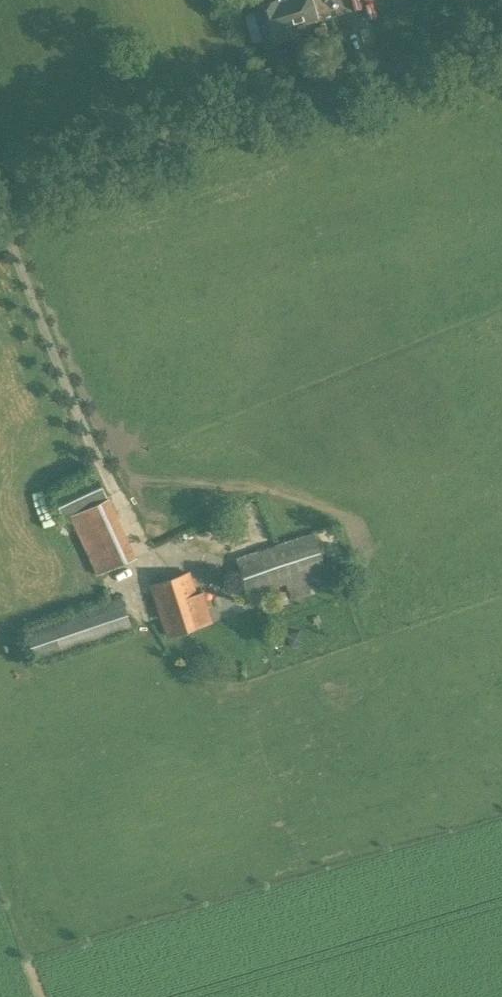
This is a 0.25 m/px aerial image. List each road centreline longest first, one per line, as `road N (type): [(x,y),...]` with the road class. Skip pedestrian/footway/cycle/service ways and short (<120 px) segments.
road 1 (unclassified): [(0,196),(501,45)]

